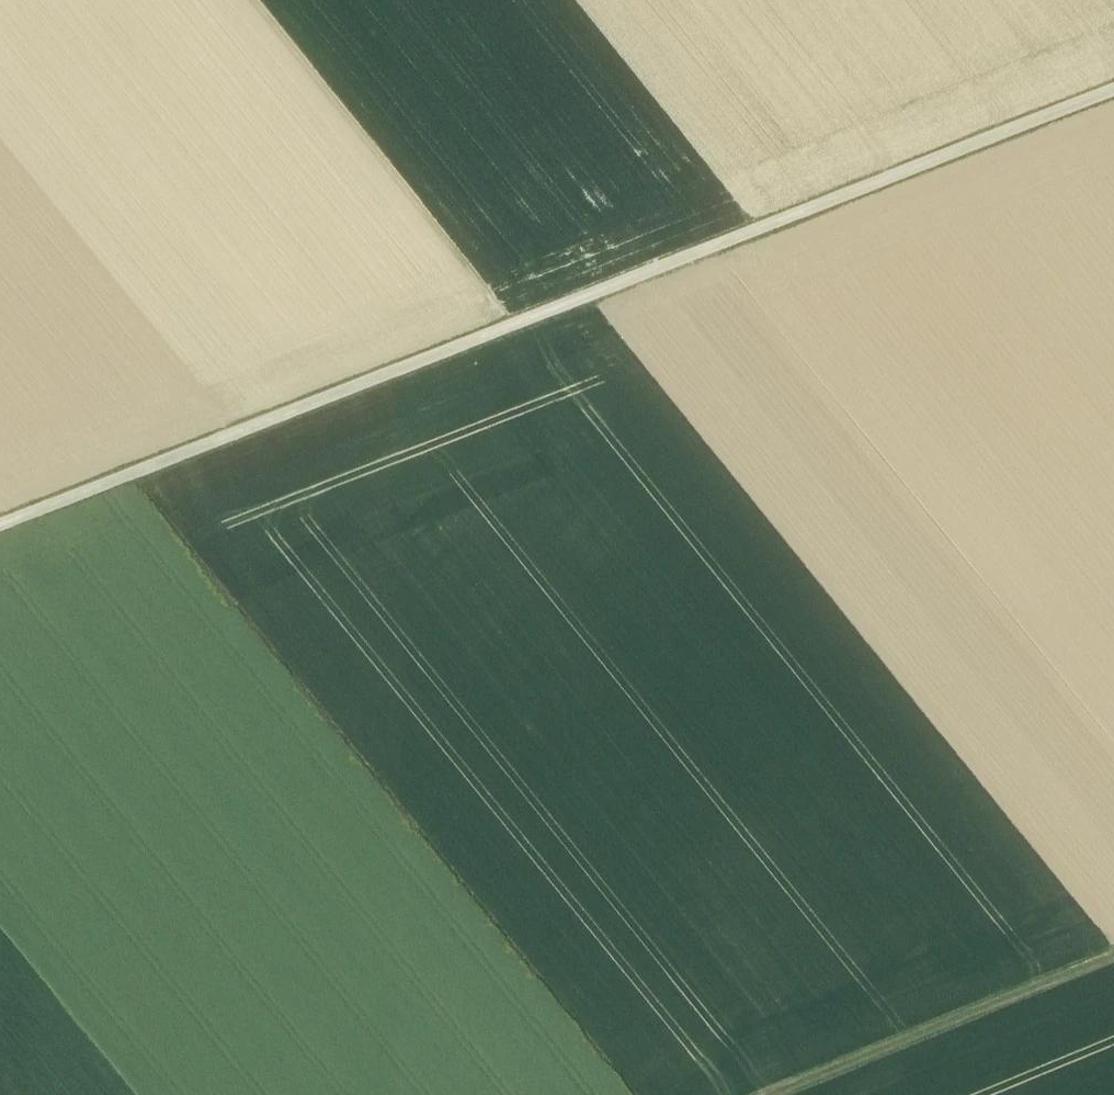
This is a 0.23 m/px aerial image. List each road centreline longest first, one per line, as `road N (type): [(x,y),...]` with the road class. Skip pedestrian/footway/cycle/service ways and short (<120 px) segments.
road 1 (track): [(1113,89),(0,525)]
road 2 (track): [(772,1094),(1113,954)]

